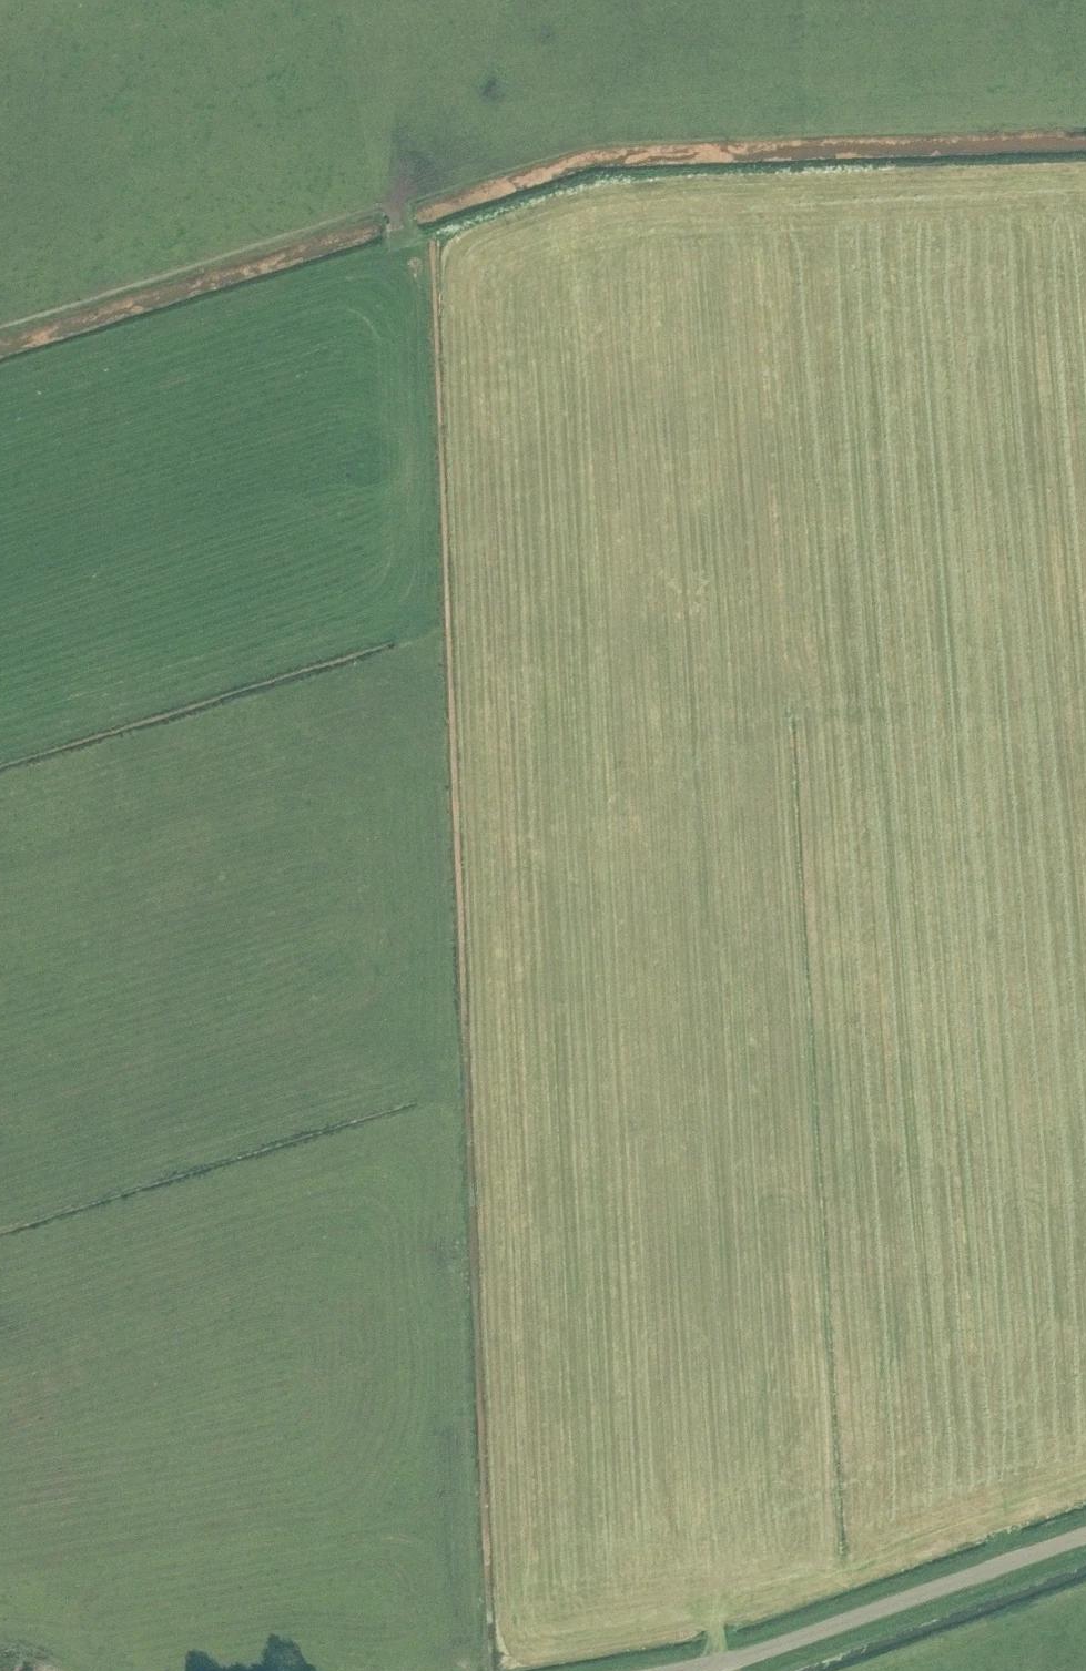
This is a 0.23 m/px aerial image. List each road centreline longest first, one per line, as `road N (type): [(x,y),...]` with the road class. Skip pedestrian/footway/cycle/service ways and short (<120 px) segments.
road 1 (unclassified): [(1085,1532),(775,1645),(659,1670)]

